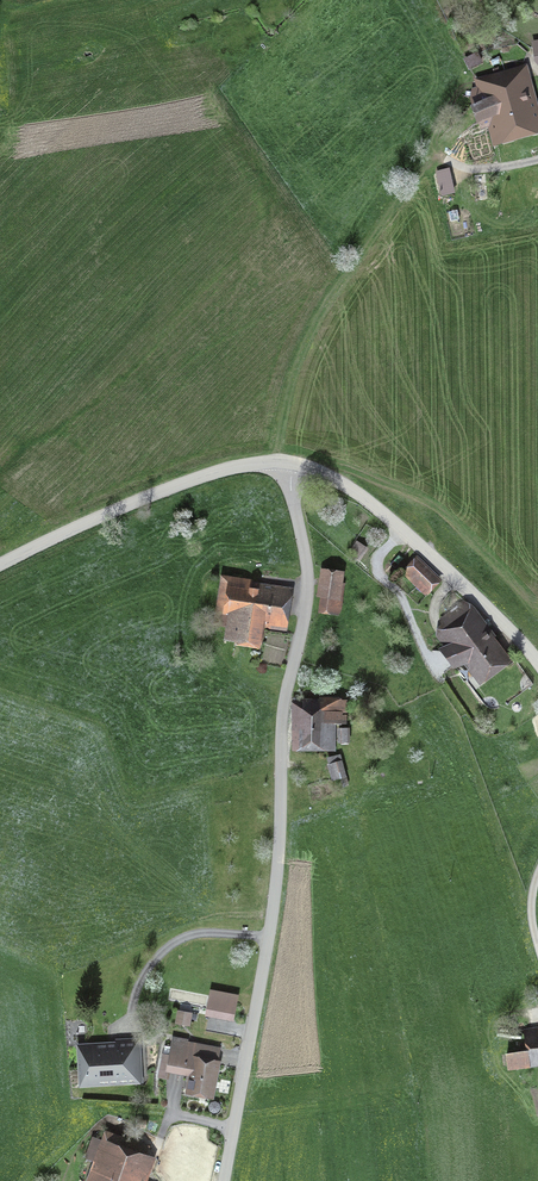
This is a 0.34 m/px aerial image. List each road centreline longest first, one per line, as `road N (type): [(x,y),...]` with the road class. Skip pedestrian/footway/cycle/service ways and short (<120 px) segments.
road 1 (unclassified): [(223,1180),(270,938),(282,736),(307,595),(292,463)]
road 2 (unclassified): [(292,463),(359,494),(457,577),(537,664)]
road 3 (unclassified): [(0,565),(212,473),(292,463)]

